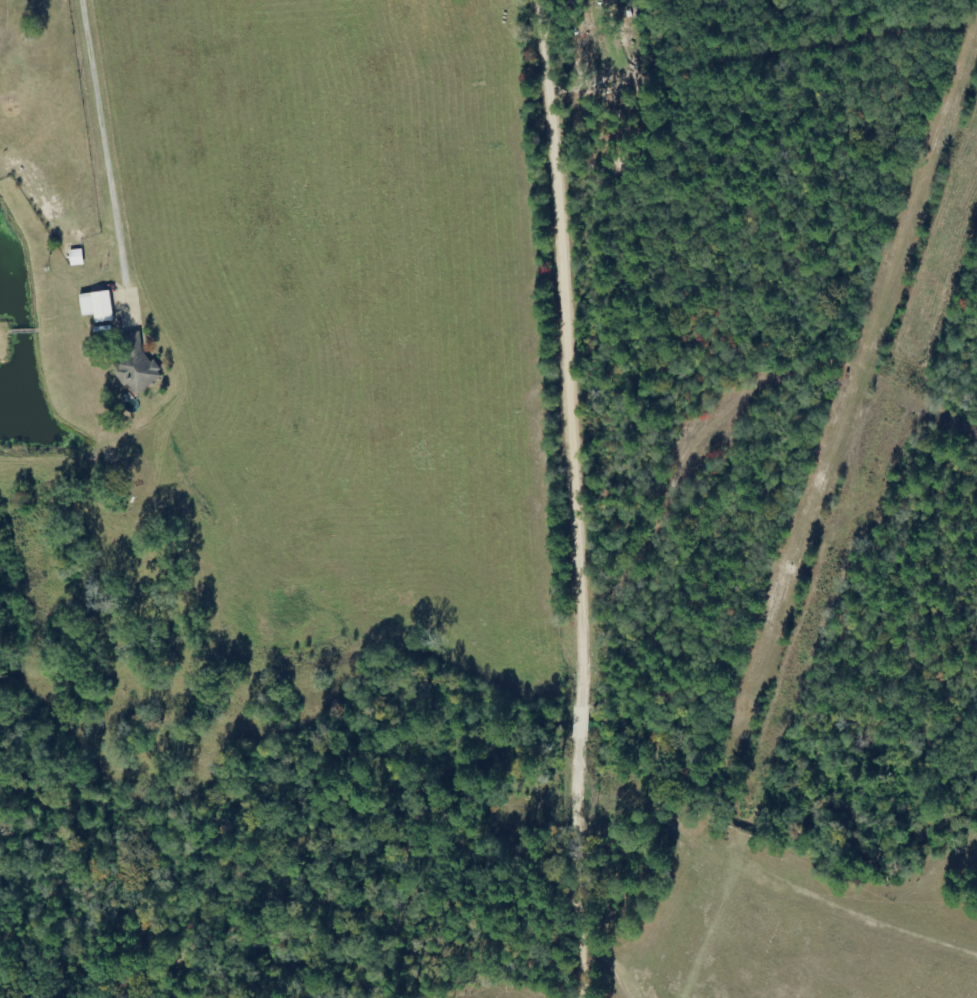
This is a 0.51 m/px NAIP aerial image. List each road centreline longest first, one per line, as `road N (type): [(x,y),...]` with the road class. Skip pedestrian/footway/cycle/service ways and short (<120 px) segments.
road 1 (residential): [(580,997),(562,421),(523,0)]

